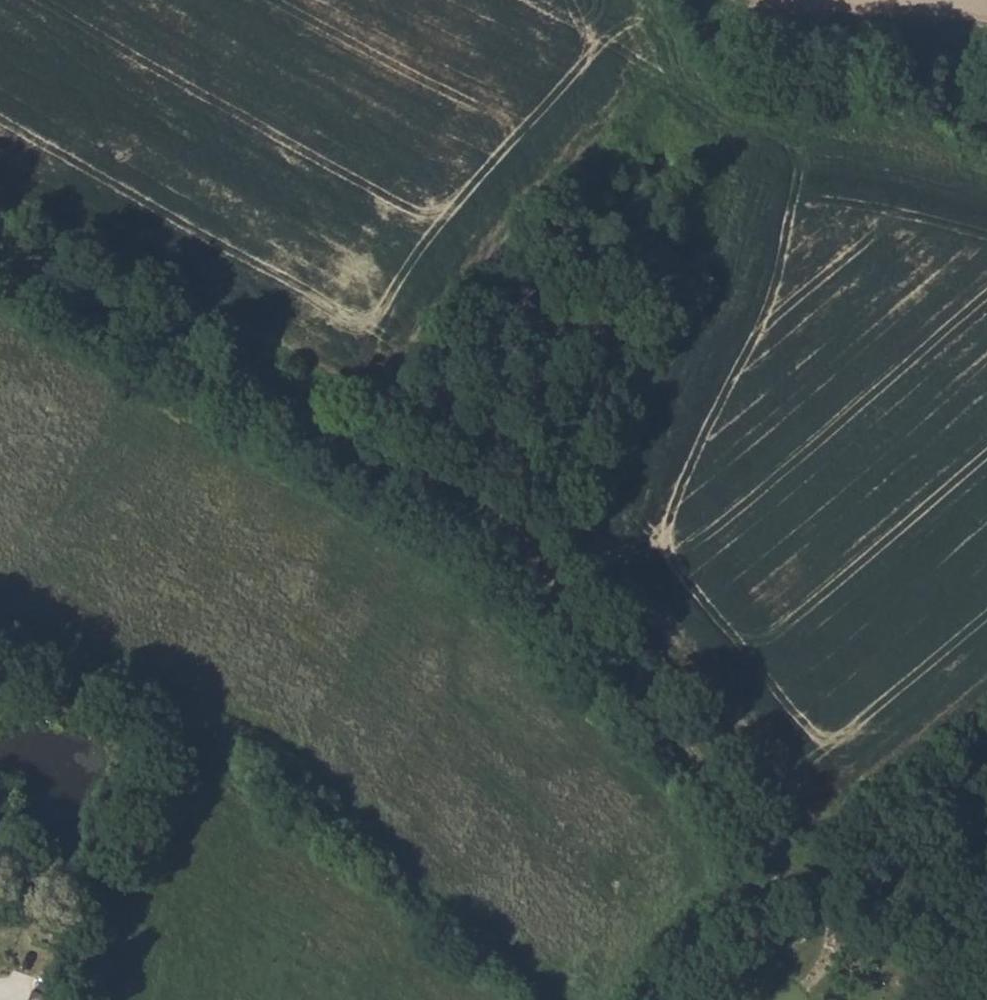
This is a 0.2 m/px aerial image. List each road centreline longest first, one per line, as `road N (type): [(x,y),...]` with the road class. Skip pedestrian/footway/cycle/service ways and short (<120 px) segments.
road 1 (track): [(670,999),(986,736)]

